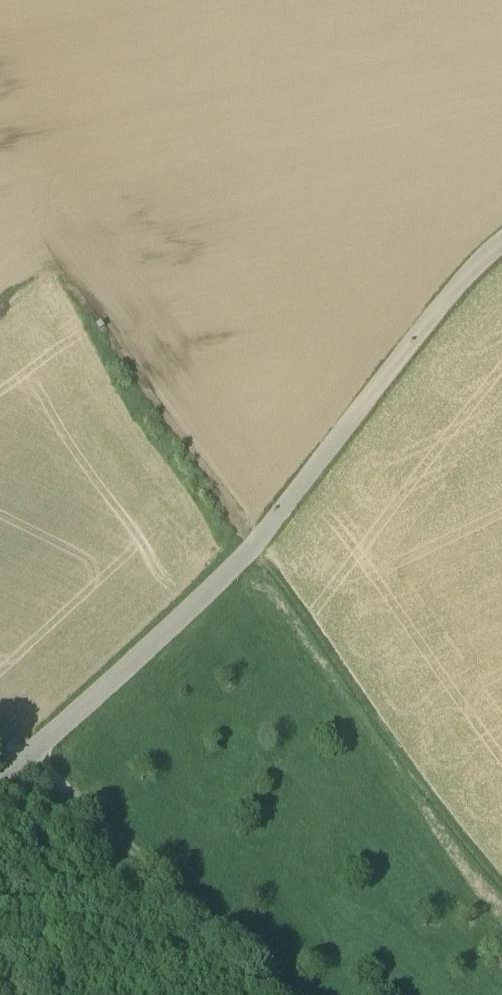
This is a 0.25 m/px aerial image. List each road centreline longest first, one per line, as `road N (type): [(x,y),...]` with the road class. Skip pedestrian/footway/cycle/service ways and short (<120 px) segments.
road 1 (track): [(0,185),(501,893)]
road 2 (tertiary): [(501,244),(445,304),(250,552),(0,787)]
road 3 (track): [(288,994),(36,758)]

